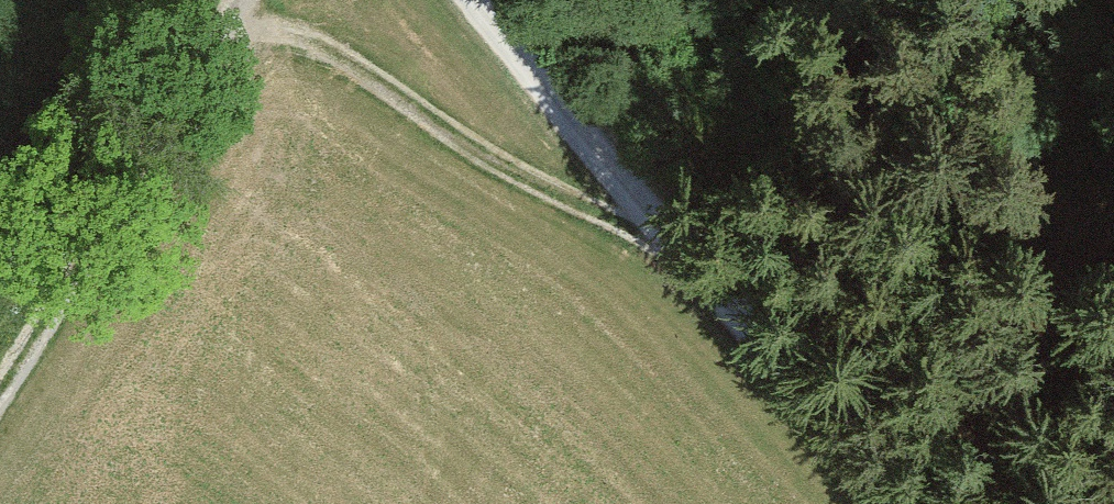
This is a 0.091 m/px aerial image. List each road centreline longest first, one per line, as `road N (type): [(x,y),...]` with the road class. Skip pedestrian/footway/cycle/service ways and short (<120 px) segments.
road 1 (track): [(914,503),(667,231),(512,175),(354,65),(284,31),(252,0)]
road 2 (track): [(0,396),(235,0)]
road 3 (track): [(667,231),(473,0)]

